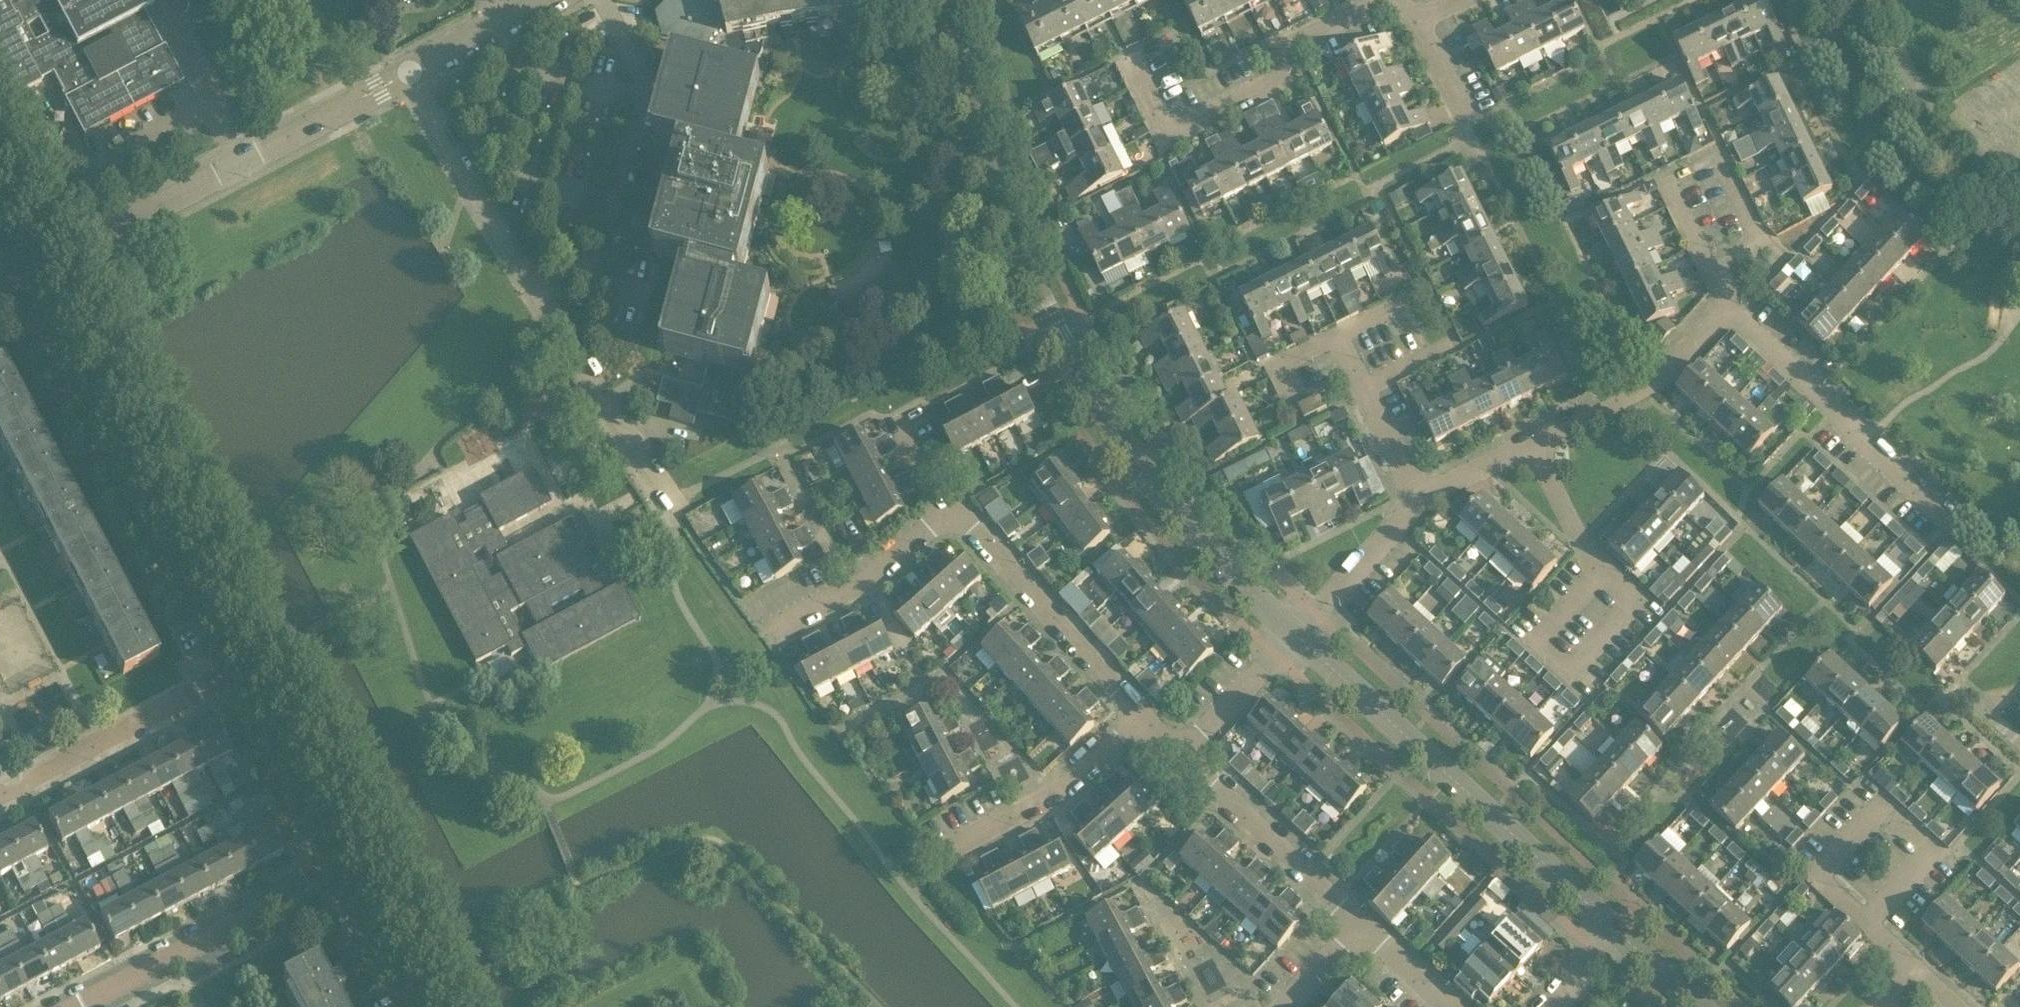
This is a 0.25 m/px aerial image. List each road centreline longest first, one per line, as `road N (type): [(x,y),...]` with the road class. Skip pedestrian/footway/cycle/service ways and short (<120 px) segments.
road 1 (tertiary): [(1297,638),(1150,479),(1097,396),(995,164),(957,0)]
road 2 (residential): [(670,501),(410,72)]
road 3 (residential): [(237,669),(27,275)]
road 4 (residential): [(27,275),(410,72)]
road 5 (tertiary): [(1617,930),(1297,638)]
road 6 (residential): [(1721,299),(1609,406),(1412,500)]
road 7 (residential): [(1129,50),(1169,134),(1278,83),(1294,45),(1385,0)]
road 8 (residential): [(1921,963),(1871,915),(1931,850),(1883,806),(1826,864)]
road 9 (residential): [(69,1006),(340,868)]
road 10 (residential): [(1148,716),(955,510)]
road 11 (residential): [(0,794),(237,669)]
road 12 (residential): [(940,855),(1075,779),(1148,716)]
road 13 (residential): [(1365,924),(1185,750)]
road 14 (residential): [(955,510),(859,588),(767,636)]
road 15 (residential): [(340,868),(237,669)]
road 16 (residential): [(1412,500),(1297,638)]
road 17 (residential): [(1843,410),(1721,299)]
road 18 (residential): [(1185,750),(1297,638)]
road 19 (residential): [(1718,157),(1760,245),(1712,280)]
road 20 (residential): [(413,1006),(340,868)]
road 21 (residential): [(1456,1006),(1365,924)]
road 22 (residential): [(1412,500),(1361,391)]

